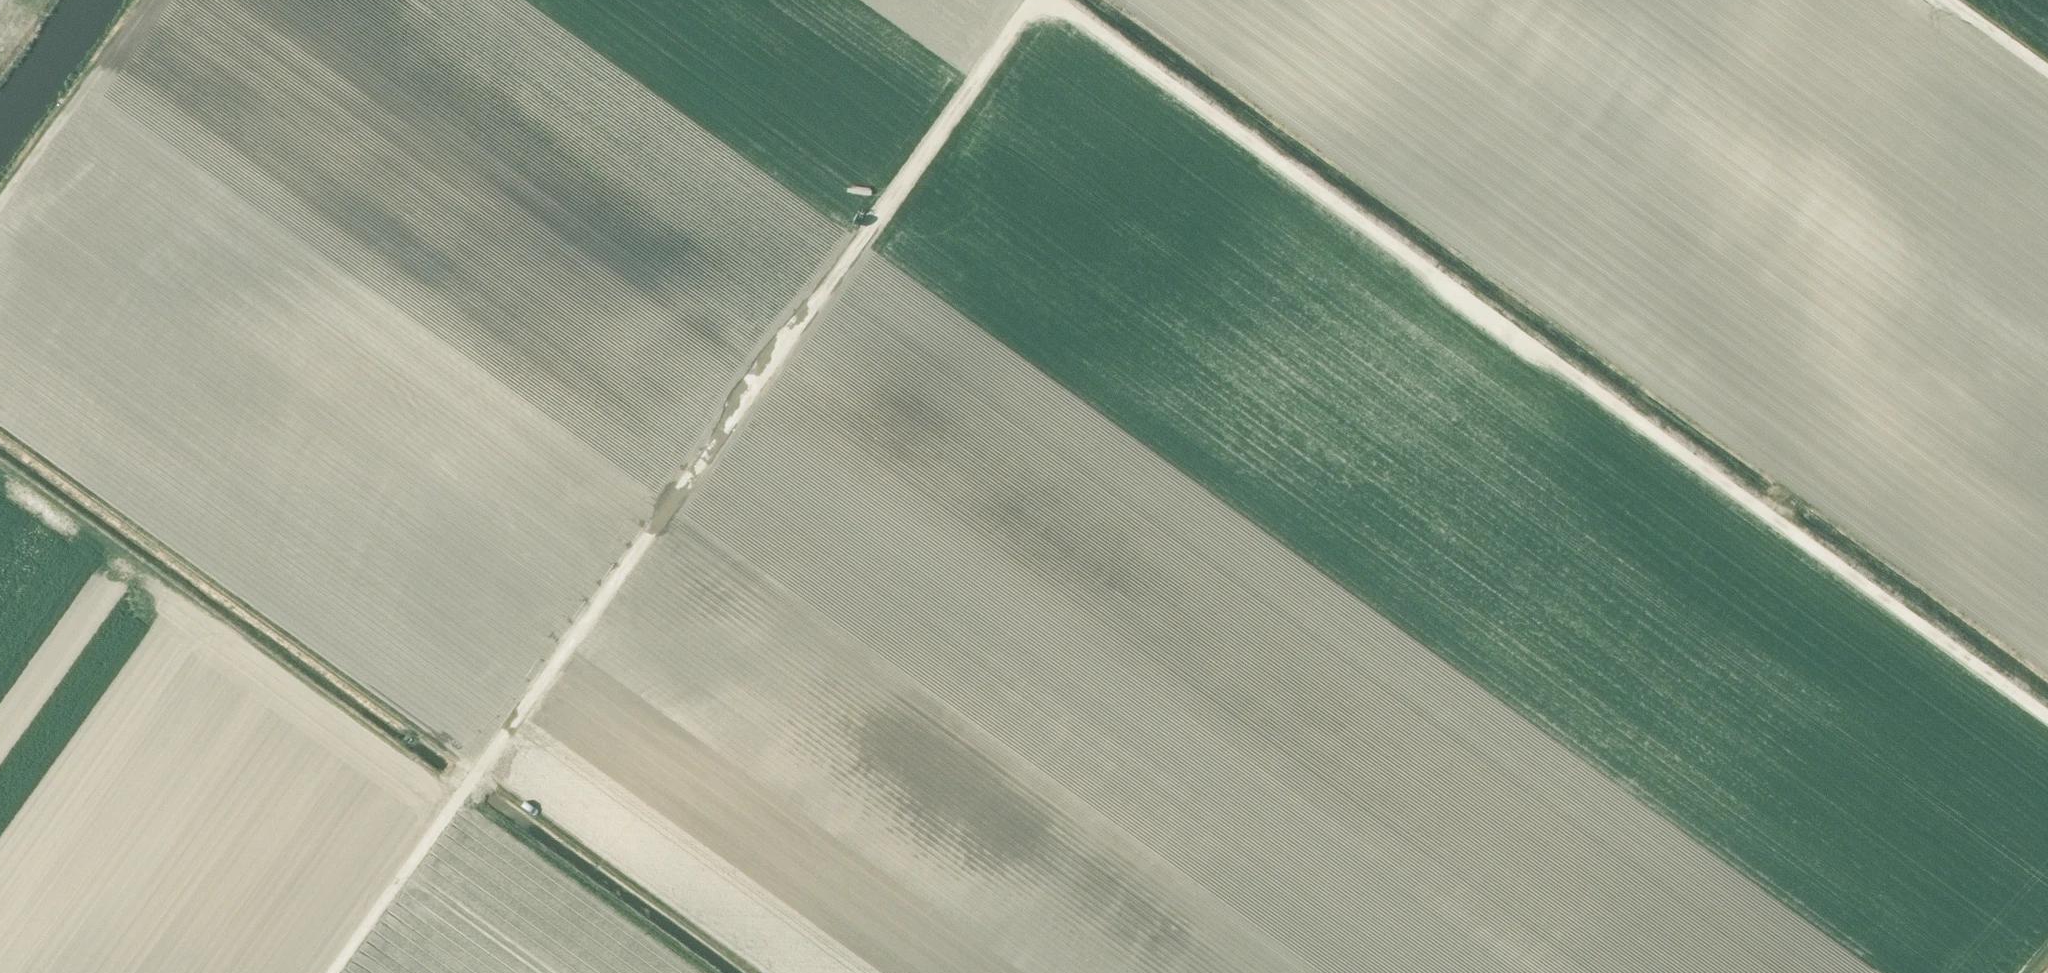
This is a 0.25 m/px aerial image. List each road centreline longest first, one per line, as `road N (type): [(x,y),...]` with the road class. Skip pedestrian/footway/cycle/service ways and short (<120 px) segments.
road 1 (track): [(2047,720),(1043,0)]
road 2 (track): [(1014,0),(313,972)]
road 3 (track): [(2047,73),(1944,0)]

